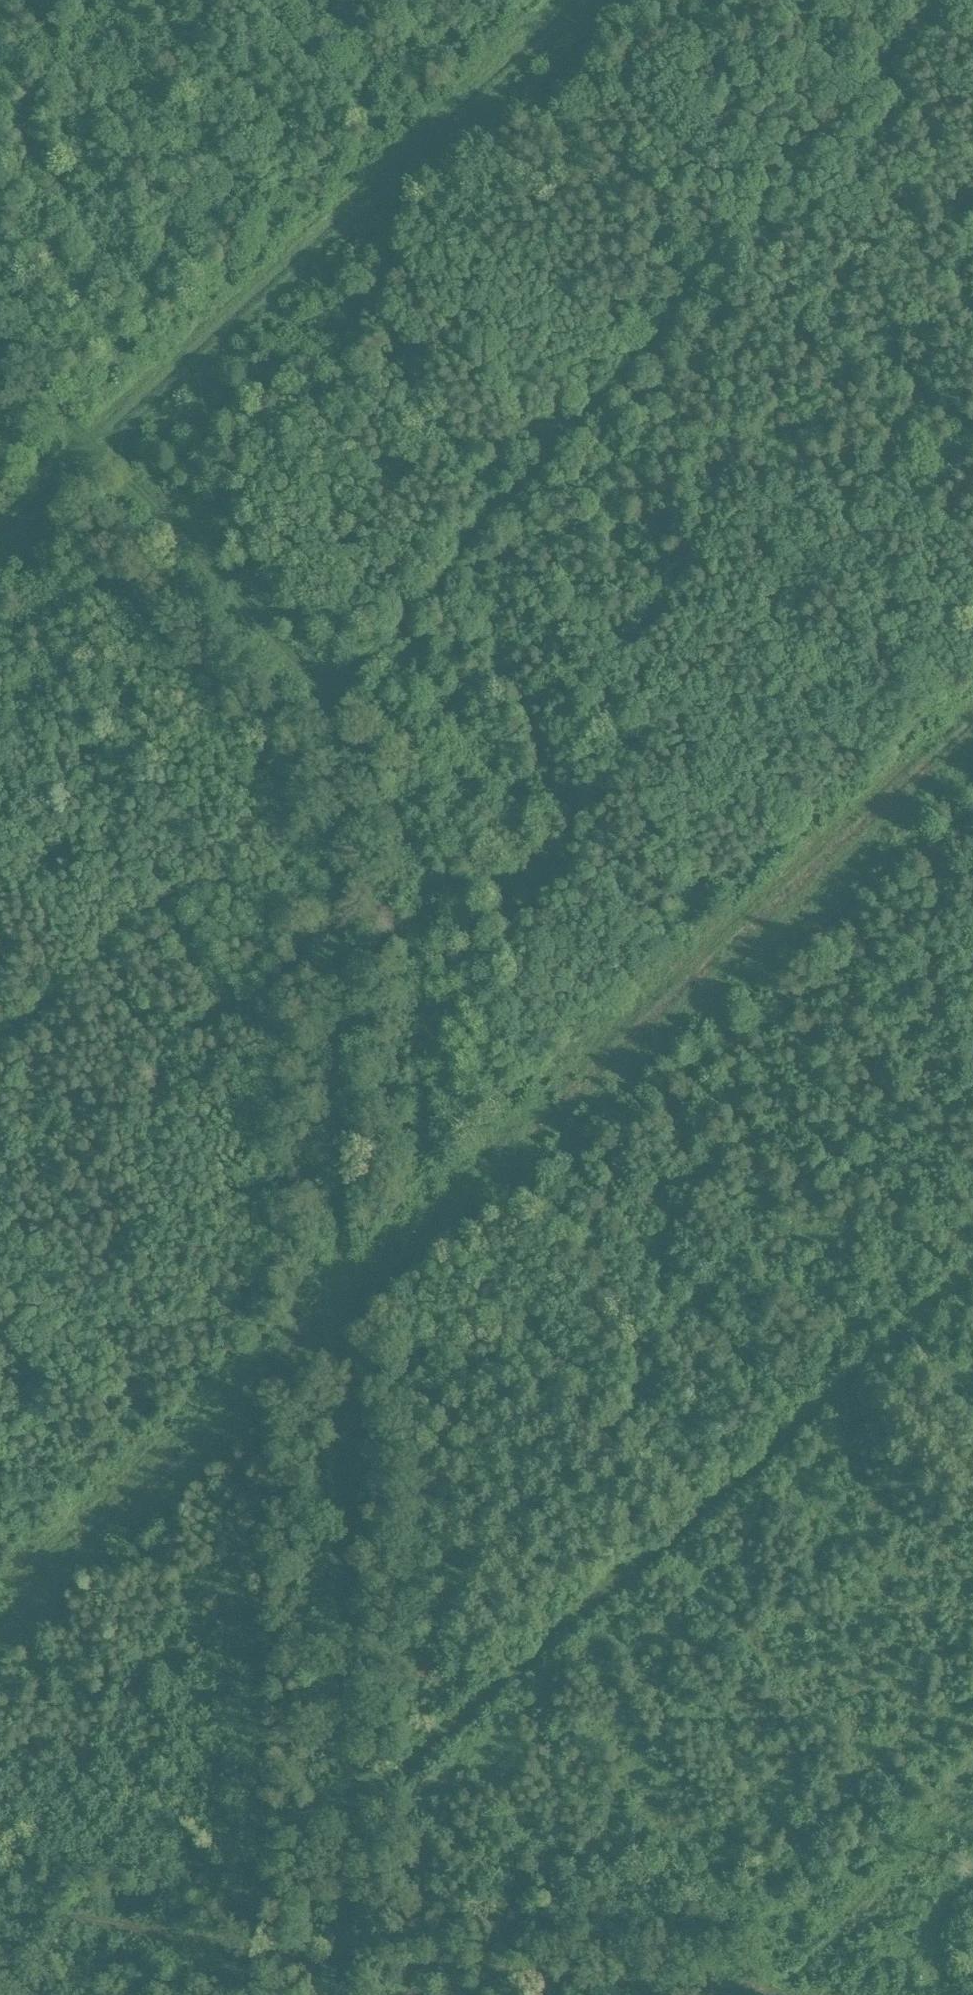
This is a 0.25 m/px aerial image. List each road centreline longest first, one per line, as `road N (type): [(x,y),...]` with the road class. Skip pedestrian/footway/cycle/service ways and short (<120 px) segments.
road 1 (track): [(0,360),(120,464),(337,697),(343,870),(342,1961)]
road 2 (track): [(935,0),(337,697)]
road 3 (track): [(346,1809),(972,1255)]
road 4 (track): [(0,1060),(172,899),(204,886),(343,870)]

